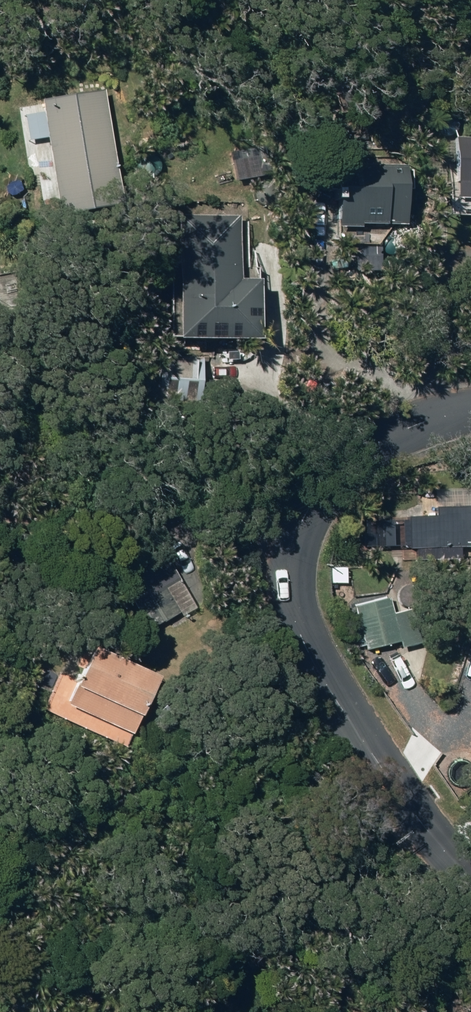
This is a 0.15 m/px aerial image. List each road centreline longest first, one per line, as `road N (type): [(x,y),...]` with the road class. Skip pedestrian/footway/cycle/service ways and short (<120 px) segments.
road 1 (tertiary): [(470,878),(344,713),(296,625),(289,588),(303,524),(361,453),(411,427),(470,412)]
road 2 (track): [(0,578),(146,550),(199,549),(291,564)]

